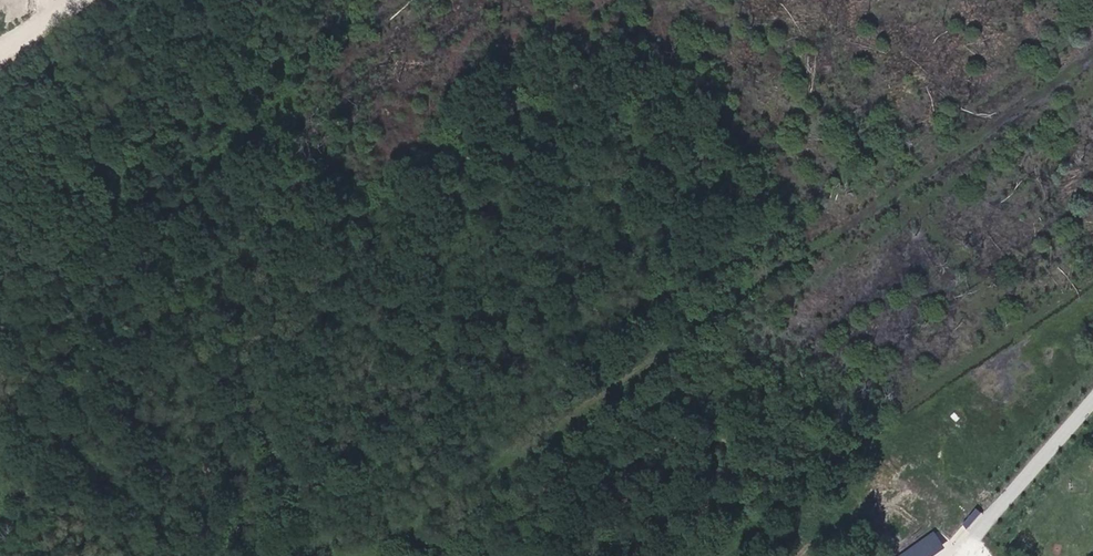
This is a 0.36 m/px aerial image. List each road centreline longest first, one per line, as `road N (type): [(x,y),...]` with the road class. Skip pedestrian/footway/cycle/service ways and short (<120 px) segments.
road 1 (track): [(1092,54),(376,555)]

